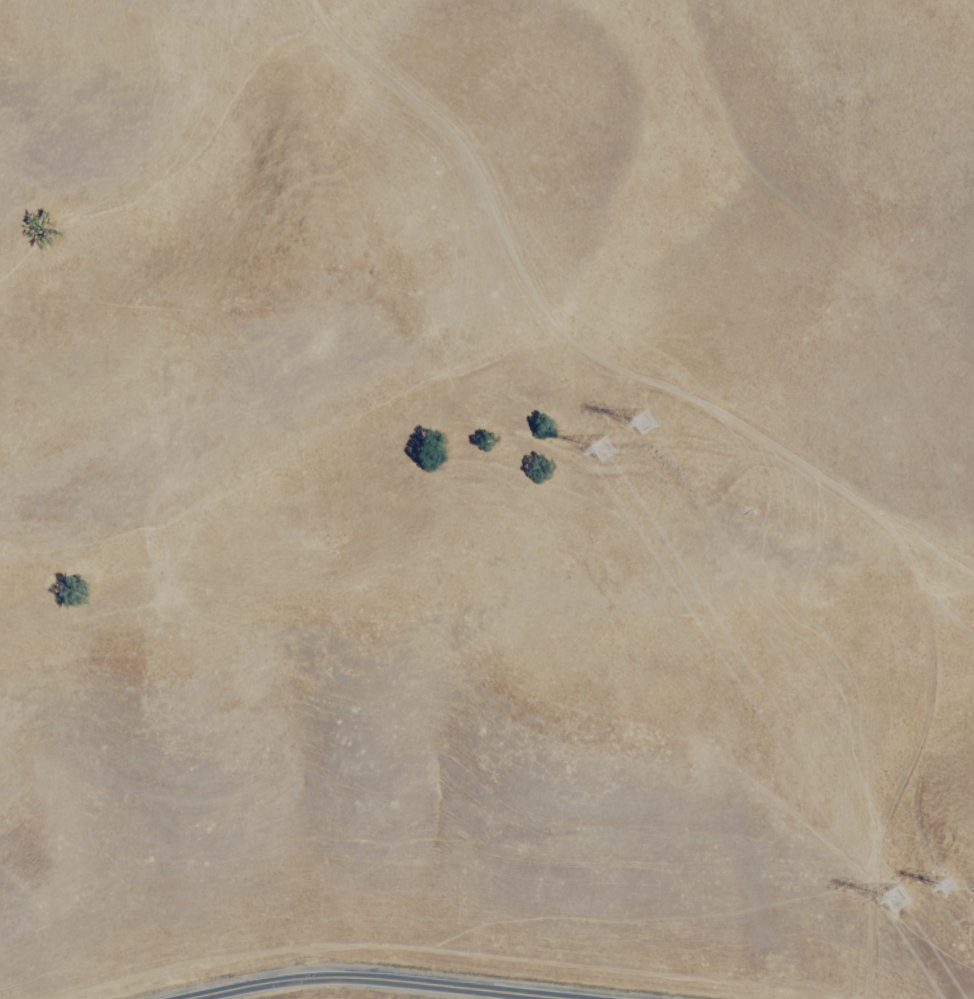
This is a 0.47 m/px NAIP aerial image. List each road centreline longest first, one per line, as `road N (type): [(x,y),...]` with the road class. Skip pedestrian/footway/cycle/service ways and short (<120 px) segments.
road 1 (track): [(326,0),(378,83),(500,175),(572,356),(842,470),(882,500),(932,584),(973,608)]
road 2 (tertiary): [(223,998),(317,981),(544,998)]

